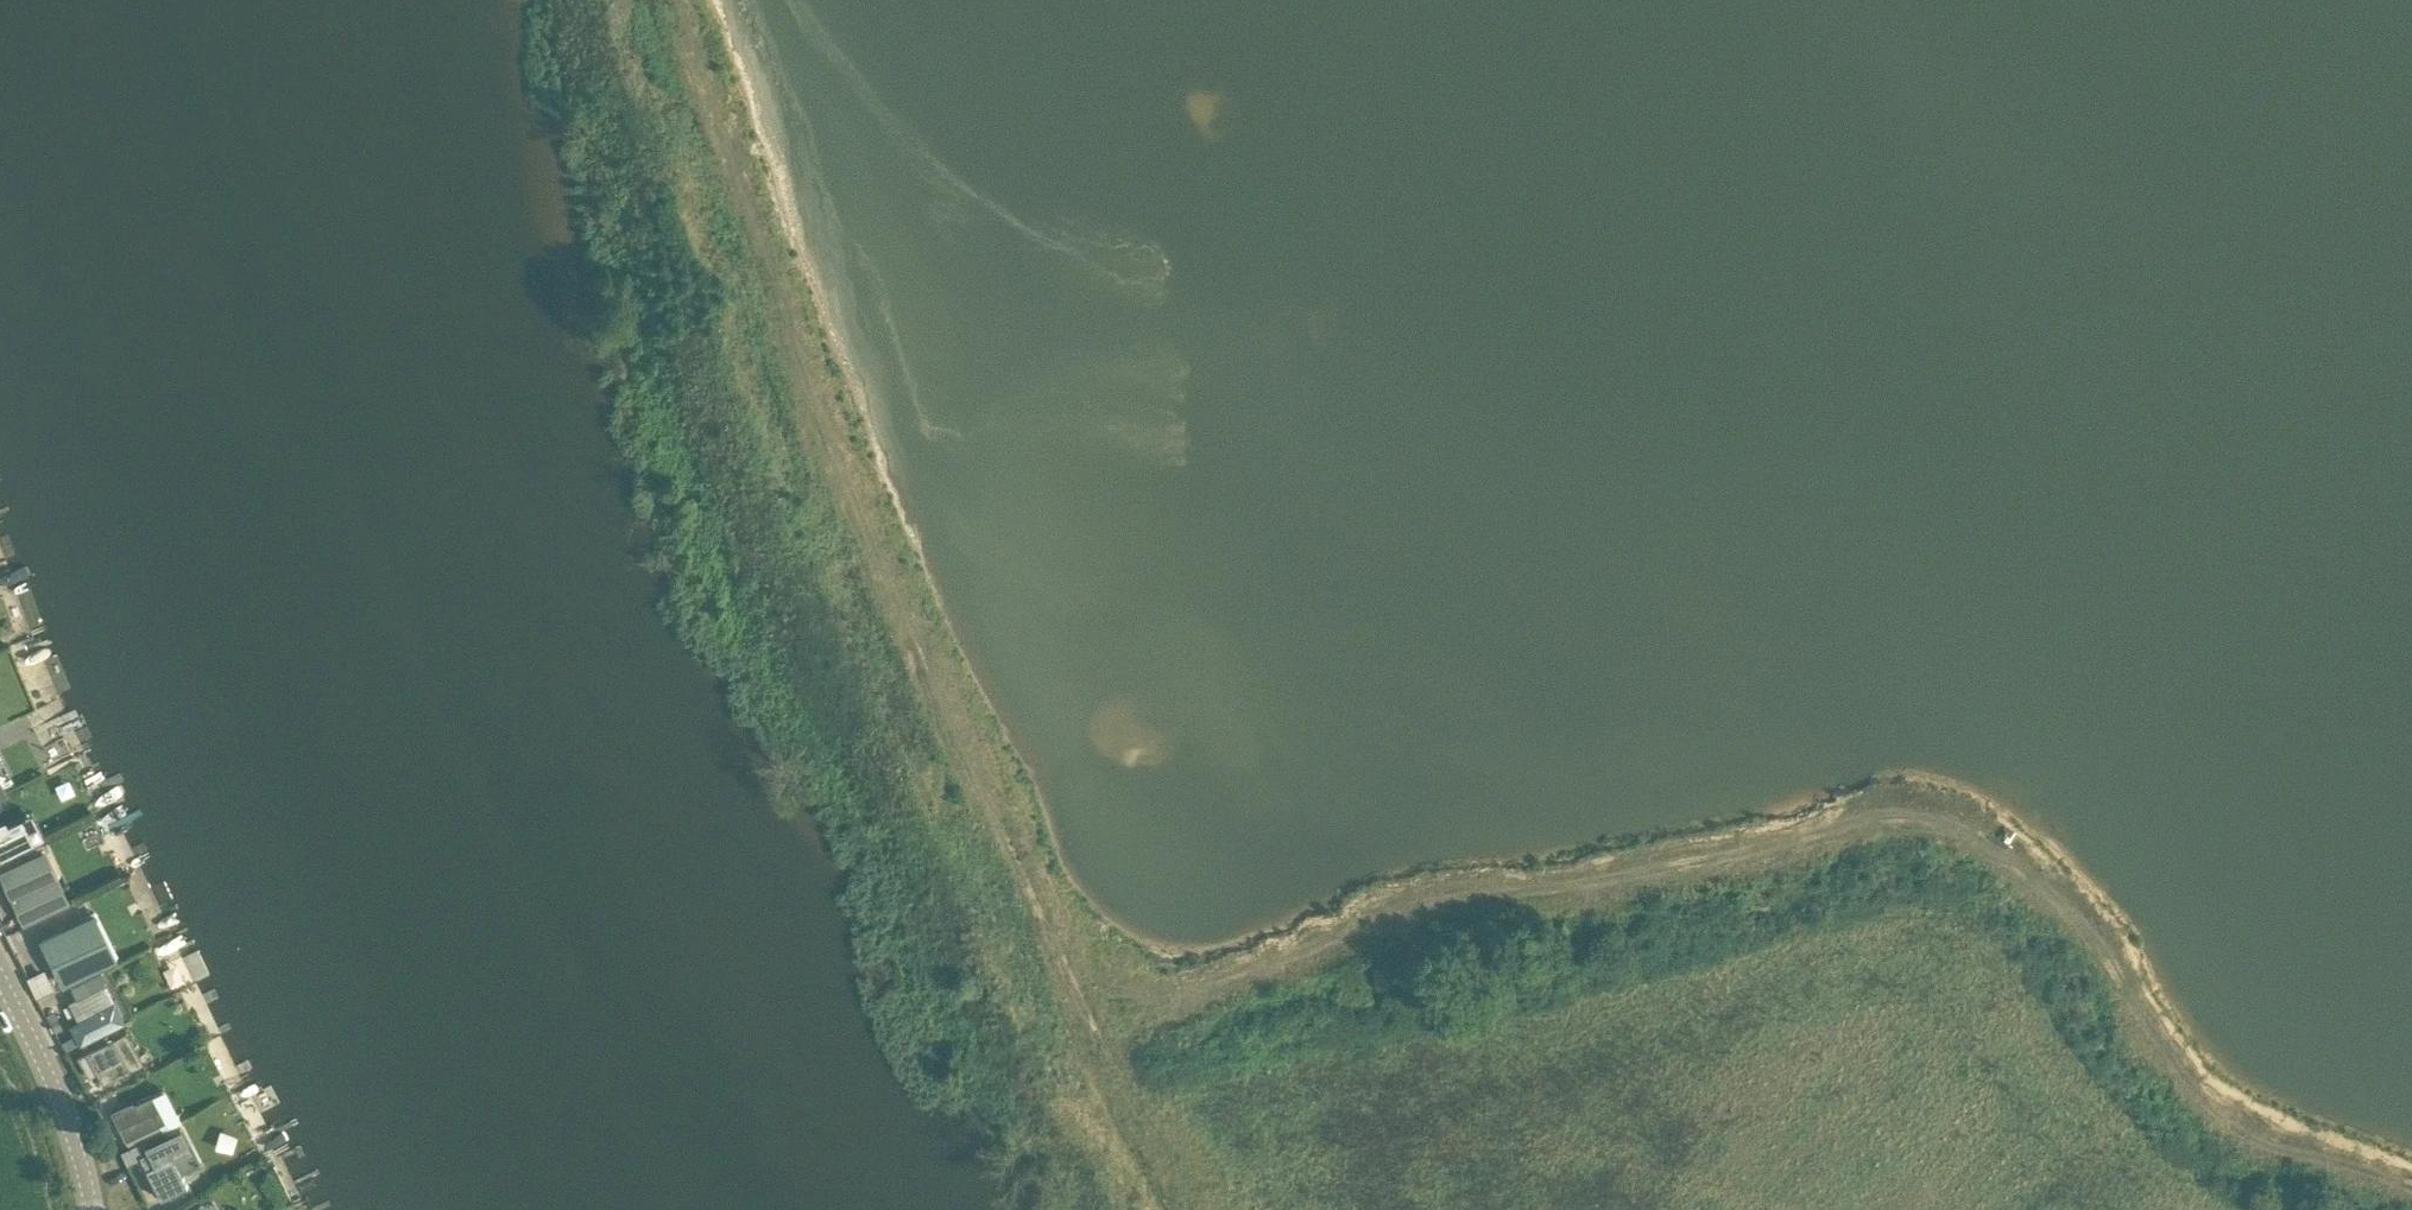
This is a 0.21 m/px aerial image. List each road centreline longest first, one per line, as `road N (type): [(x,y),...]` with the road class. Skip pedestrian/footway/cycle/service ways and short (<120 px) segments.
road 1 (track): [(2411,1173),(2225,1101),(2144,1016),(2119,958),(2075,902),(1984,836),(1902,812),(1655,871),(1417,900),(1188,984),(1093,998),(1059,936)]
road 2 (tertiary): [(0,977),(51,1074),(89,1209)]

